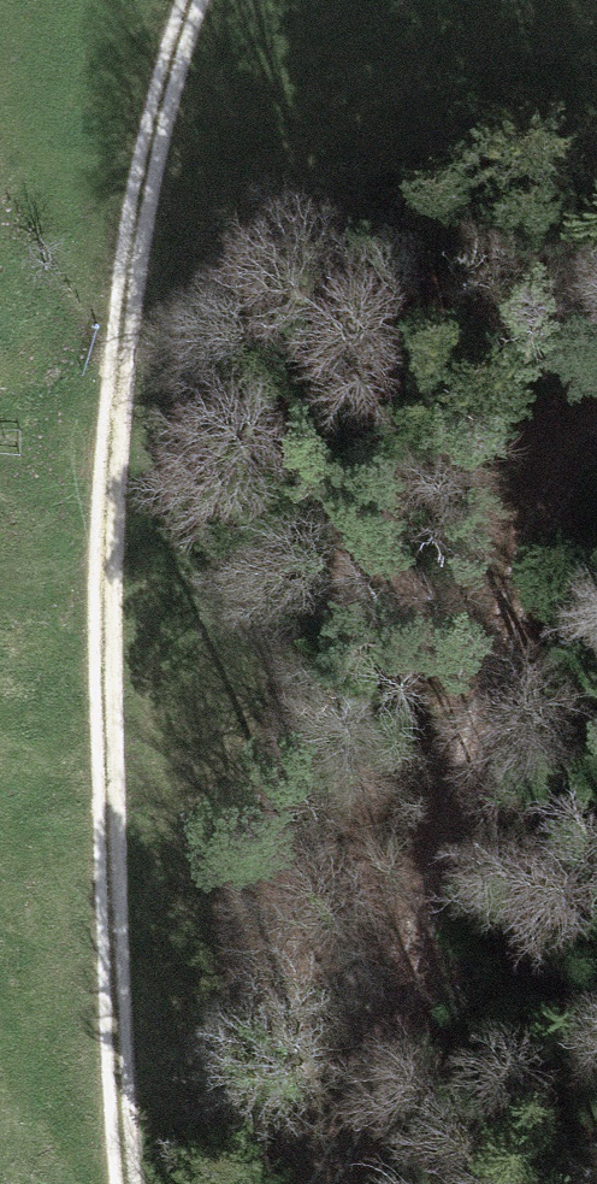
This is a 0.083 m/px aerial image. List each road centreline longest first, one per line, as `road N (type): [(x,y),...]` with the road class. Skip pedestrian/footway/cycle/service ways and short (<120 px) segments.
road 1 (track): [(197,0),(163,102),(125,317),(107,540),(110,942),(129,1183)]
road 2 (track): [(300,1183),(385,1011),(551,508),(596,442)]

